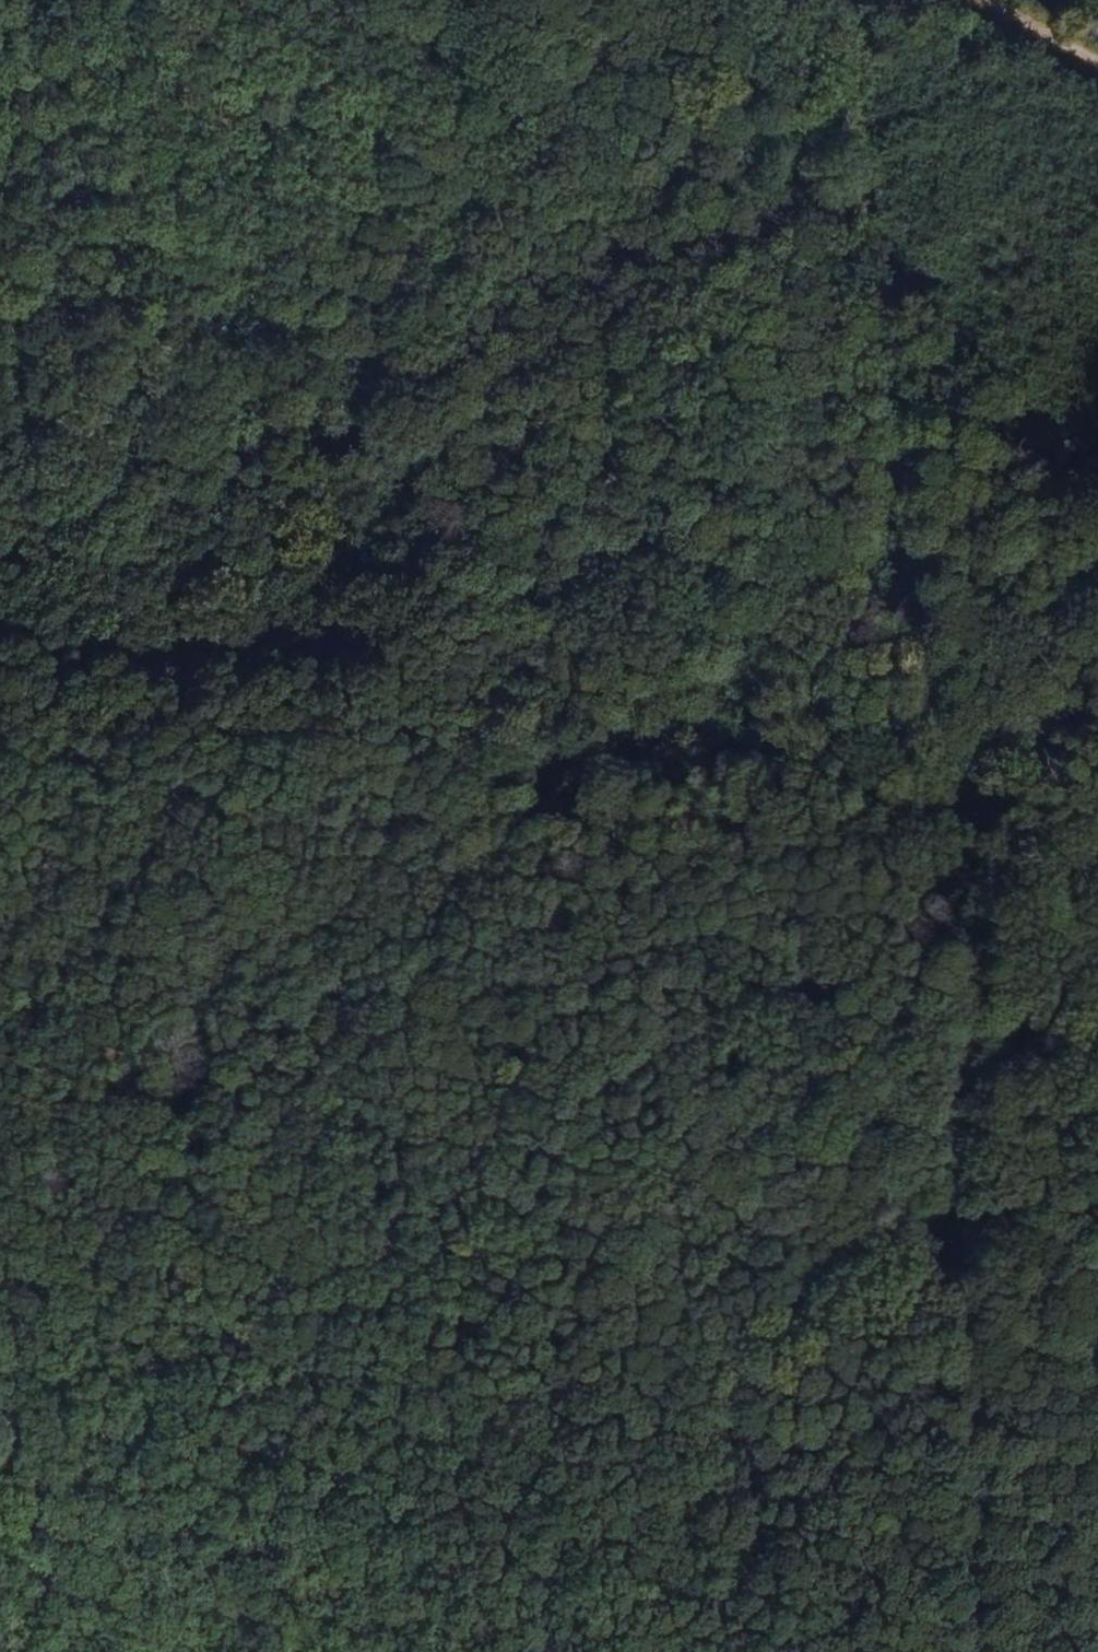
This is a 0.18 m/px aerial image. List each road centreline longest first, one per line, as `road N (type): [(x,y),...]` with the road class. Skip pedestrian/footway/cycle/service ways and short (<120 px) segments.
road 1 (track): [(998,1530),(964,861),(918,641),(847,0)]
road 2 (track): [(1097,544),(888,315)]
road 3 (track): [(982,0),(1097,61)]

